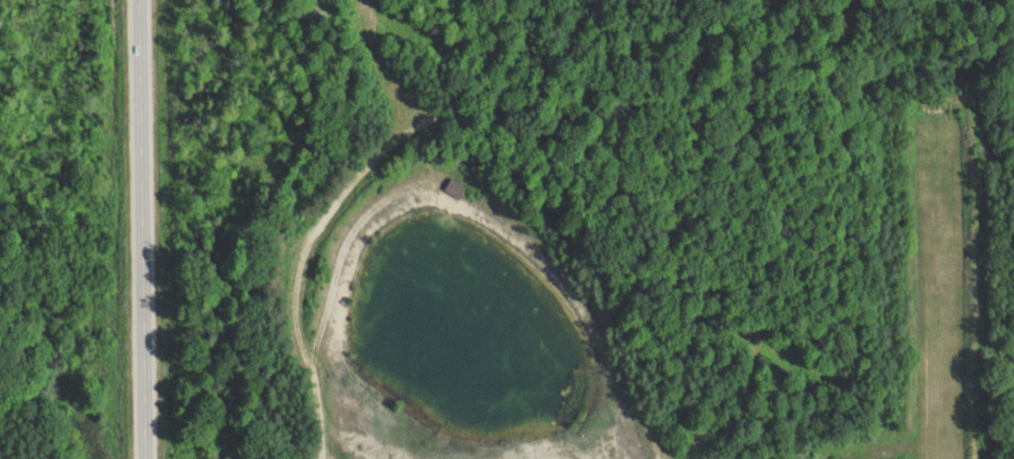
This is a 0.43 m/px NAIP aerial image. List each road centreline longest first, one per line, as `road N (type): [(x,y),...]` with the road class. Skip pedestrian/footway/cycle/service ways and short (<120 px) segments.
road 1 (tertiary): [(146,458),(139,0)]

